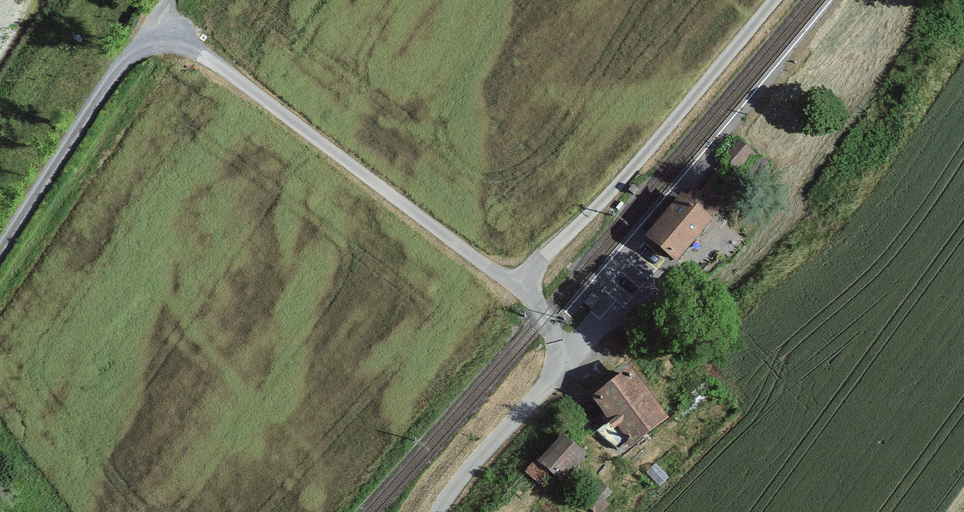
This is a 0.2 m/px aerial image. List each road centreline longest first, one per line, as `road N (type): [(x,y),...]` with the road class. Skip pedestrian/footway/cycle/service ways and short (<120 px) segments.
road 1 (track): [(551,375),(553,330),(531,299),(153,20)]
road 2 (track): [(774,0),(618,186),(513,285)]
road 3 (track): [(0,246),(153,20)]
road 4 (residential): [(438,511),(551,375)]

